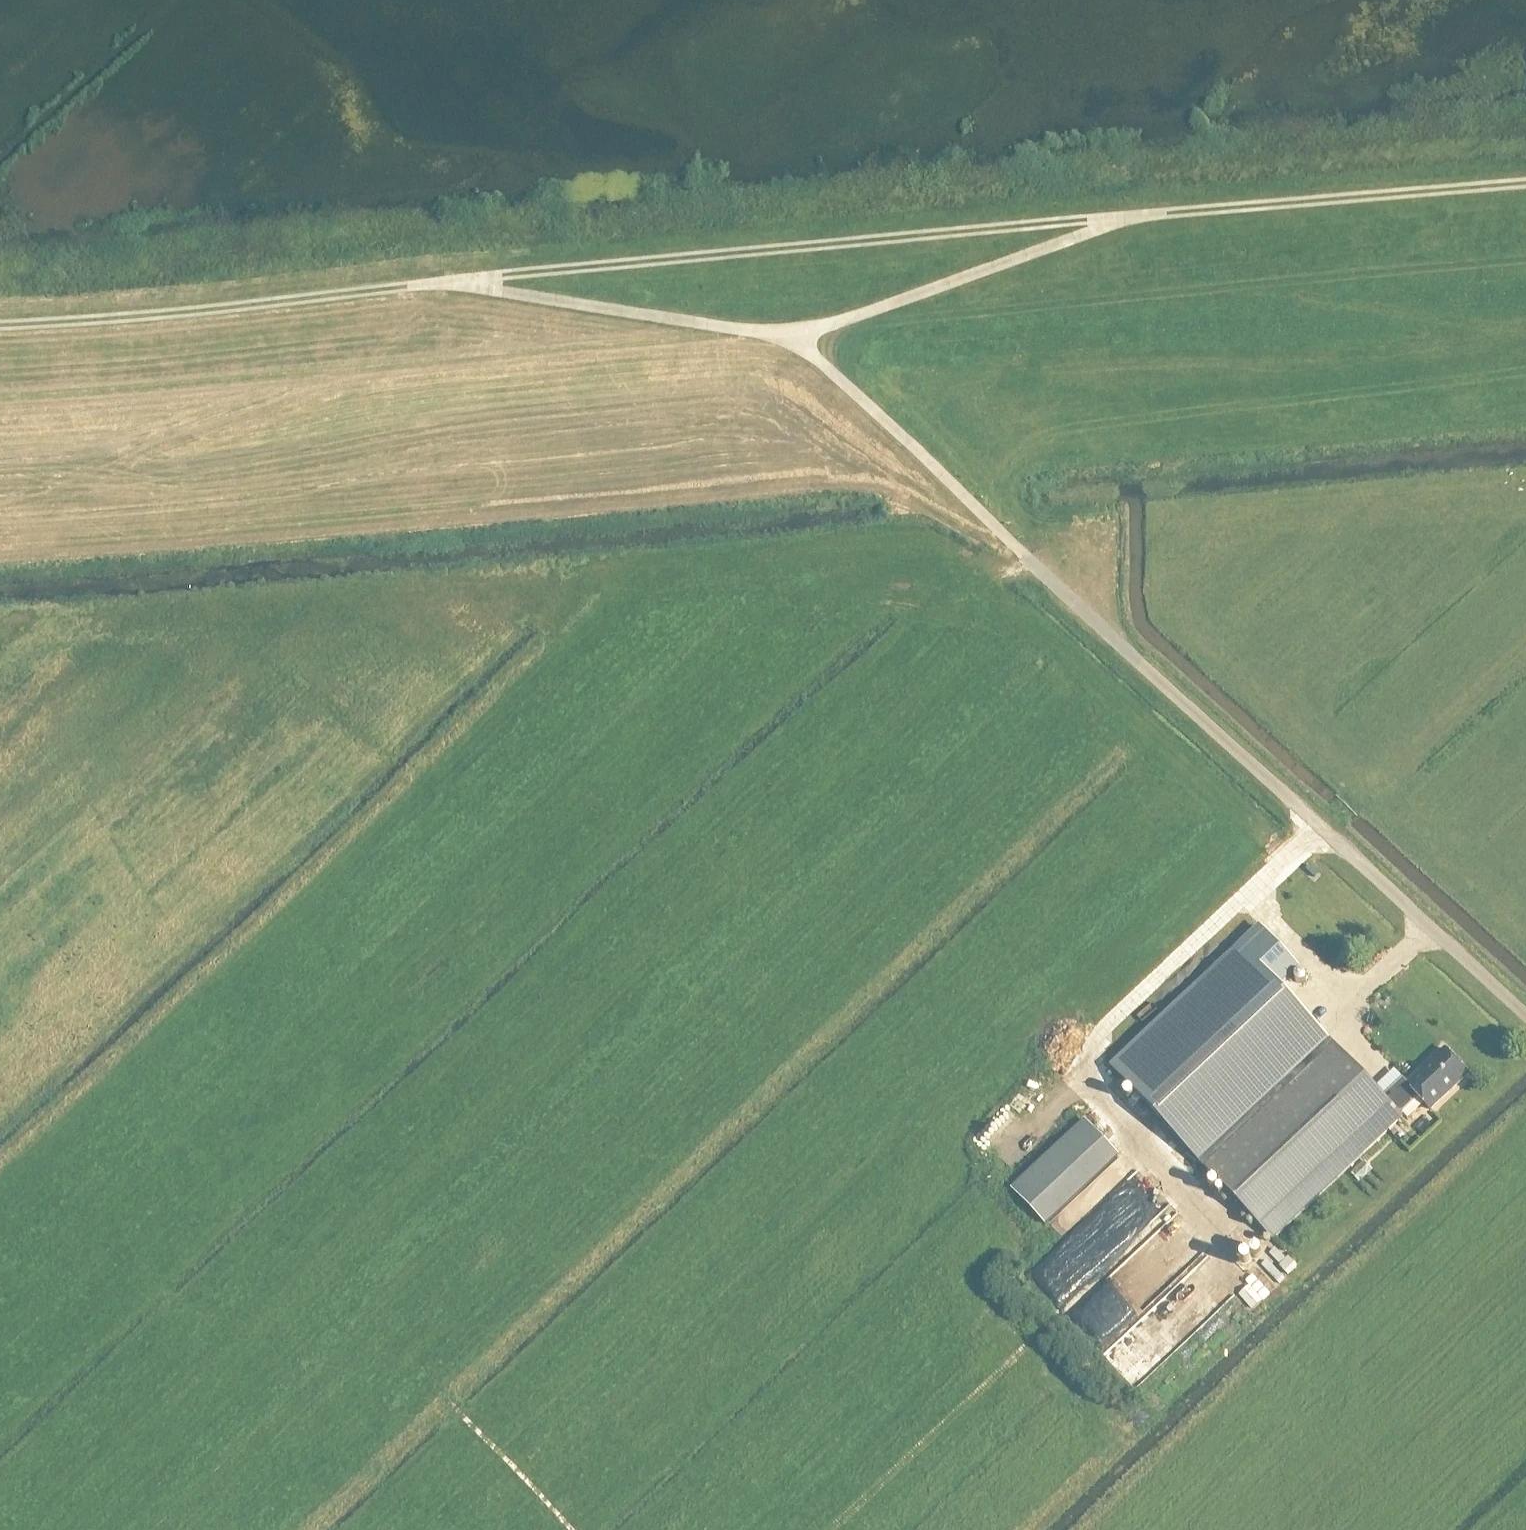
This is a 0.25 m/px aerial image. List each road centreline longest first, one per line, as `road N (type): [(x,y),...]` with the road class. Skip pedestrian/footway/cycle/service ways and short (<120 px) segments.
road 1 (track): [(0,396),(1525,257)]
road 2 (unclassified): [(1525,1014),(1022,552)]
road 3 (track): [(1475,323),(1244,283)]
road 4 (track): [(125,449),(342,368)]

